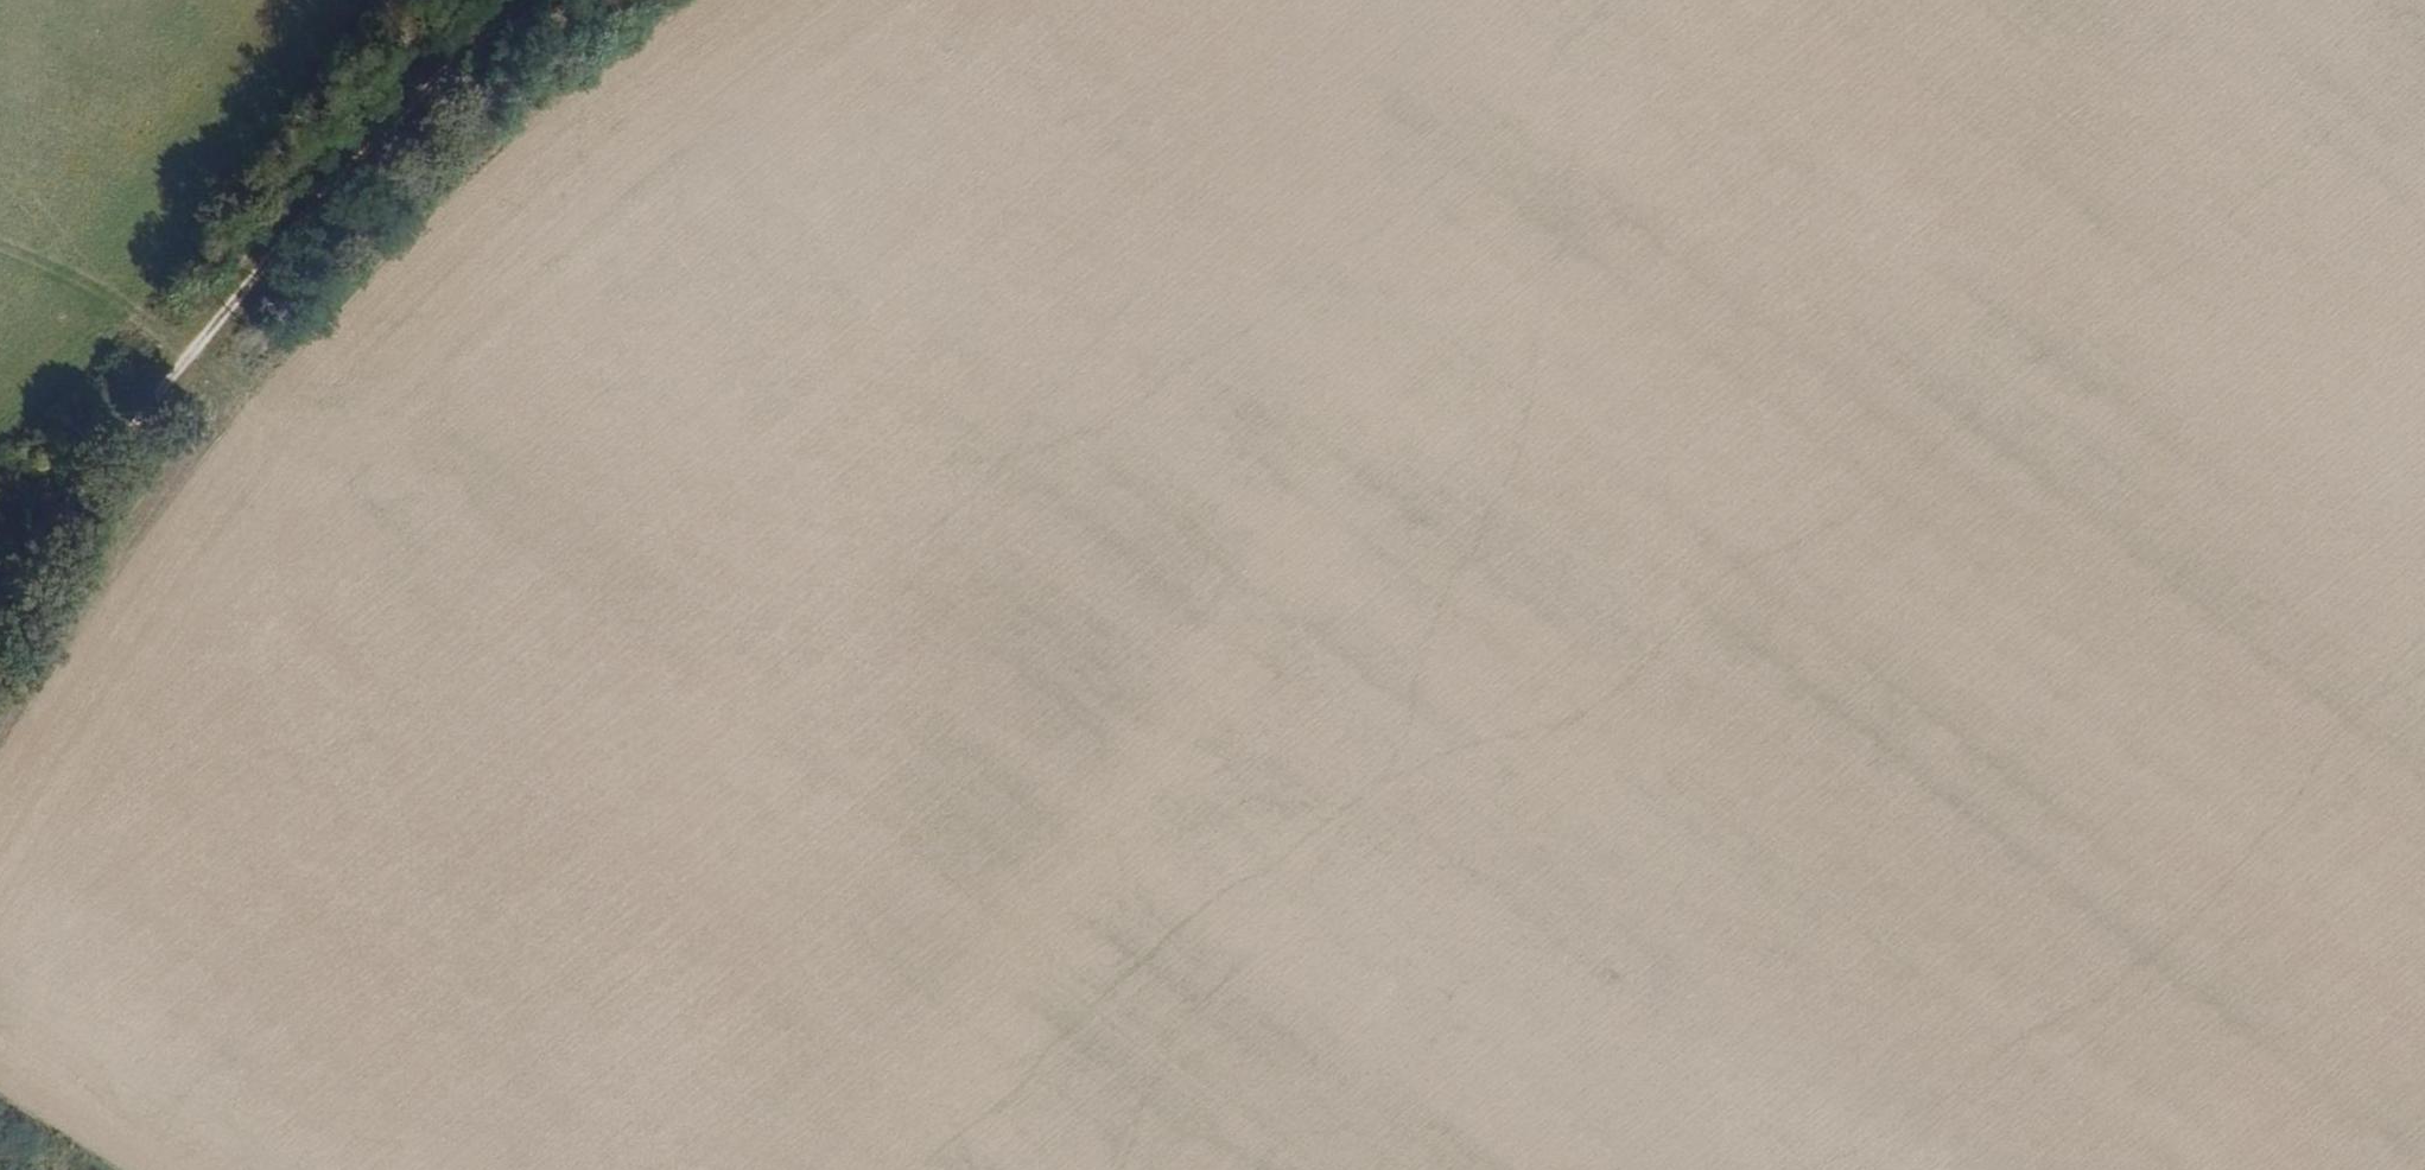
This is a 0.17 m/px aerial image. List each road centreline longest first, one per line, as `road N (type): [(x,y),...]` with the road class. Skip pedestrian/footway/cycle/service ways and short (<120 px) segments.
road 1 (track): [(525,0),(430,85),(0,581)]
road 2 (track): [(187,364),(212,383),(215,425),(57,617),(0,707)]

